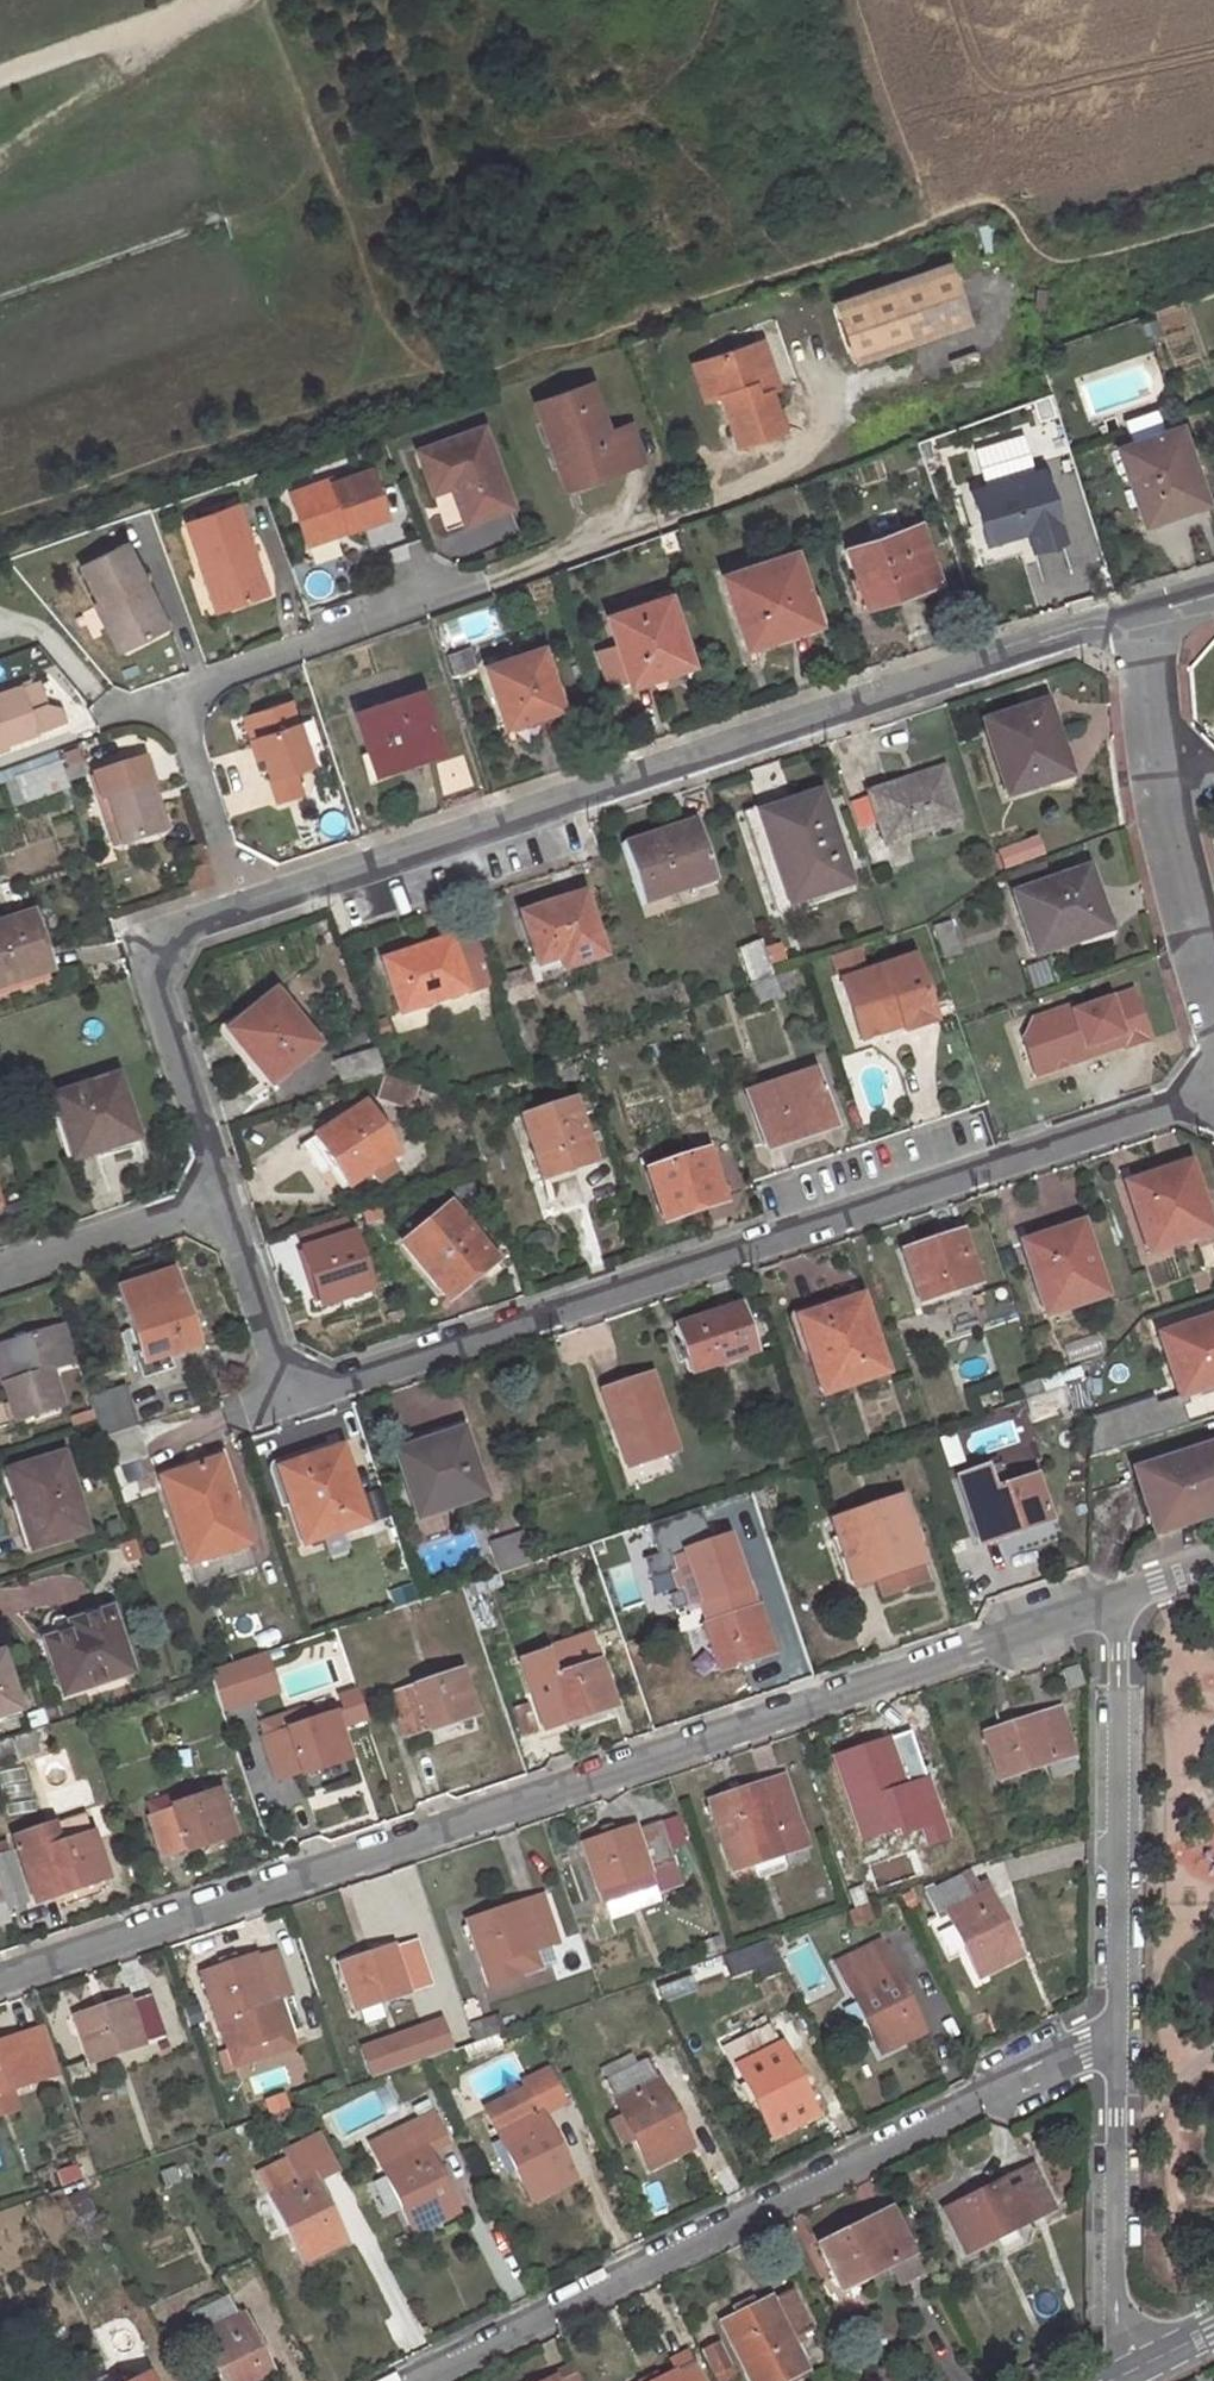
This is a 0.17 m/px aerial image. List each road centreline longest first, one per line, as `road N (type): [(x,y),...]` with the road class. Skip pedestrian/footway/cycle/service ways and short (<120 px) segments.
road 1 (residential): [(223,1198),(282,1394),(1213,1090)]
road 2 (residential): [(0,1978),(1107,1603)]
road 3 (residential): [(1125,620),(247,902)]
road 4 (residential): [(247,902),(187,733),(192,691),(702,507),(823,444)]
road 5 (residential): [(1115,2033),(415,2380)]
road 6 (residential): [(1115,2033),(1118,1652),(1107,1603)]
road 7 (residential): [(247,902),(173,929),(150,953),(223,1198)]
road 8 (residential): [(1119,2379),(1115,2033)]
road 9 (residential): [(1150,758),(1213,1040)]
road 10 (residential): [(0,1273),(223,1198)]
road 11 (residential): [(1125,620),(1150,758)]

